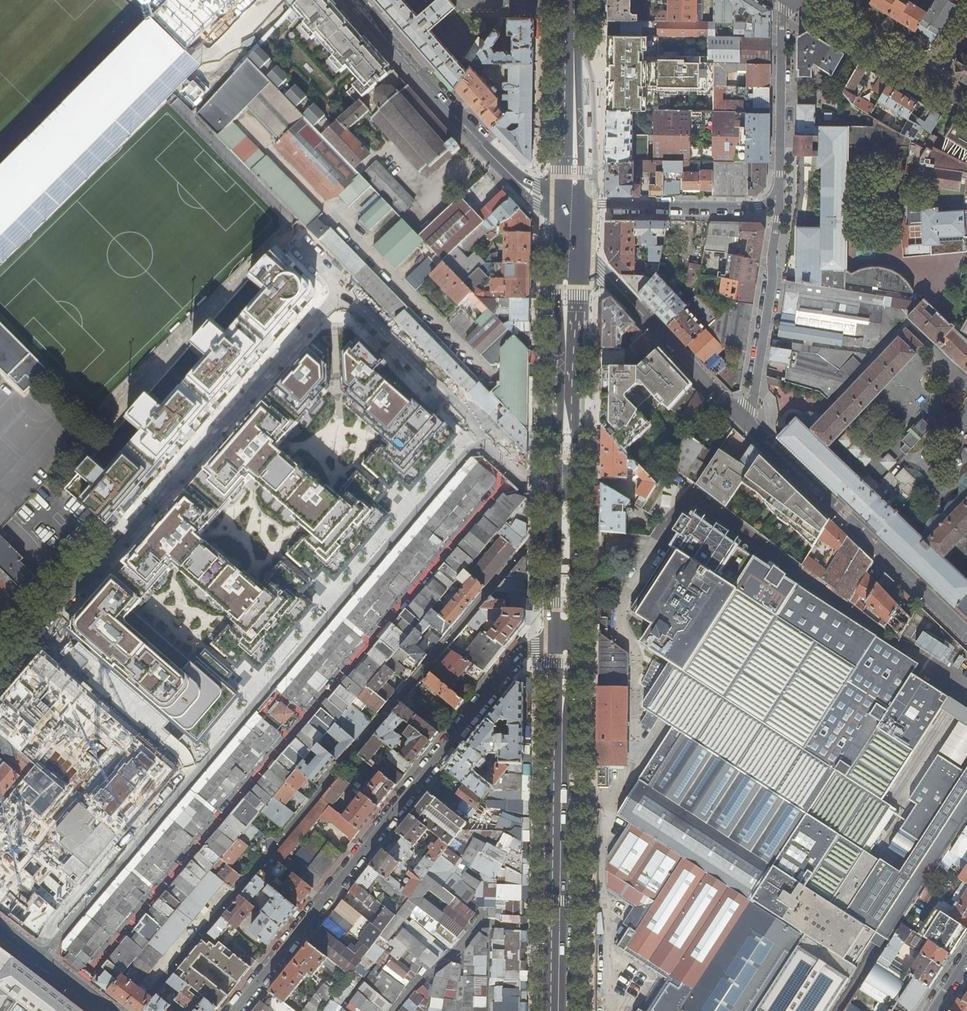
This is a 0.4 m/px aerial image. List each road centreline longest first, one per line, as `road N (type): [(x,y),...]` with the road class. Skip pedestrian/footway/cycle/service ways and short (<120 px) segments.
road 1 (residential): [(38,964),(480,436)]
road 2 (residential): [(133,1010),(564,506)]
road 3 (residential): [(0,681),(328,304),(341,299)]
road 4 (residential): [(240,1010),(532,647),(560,630)]
road 5 (primary): [(557,1010),(560,630)]
road 6 (secondary): [(574,249),(353,0)]
road 7 (residential): [(966,636),(747,424)]
road 8 (residential): [(747,424),(574,249)]
road 9 (primary): [(565,493),(574,249)]
road 10 (residential): [(747,424),(780,198)]
road 11 (residential): [(574,206),(758,208),(780,198)]
road 12 (primary): [(574,206),(571,5)]
road 13 (residential): [(780,198),(782,0)]
road 14 (residential): [(341,299),(467,414),(480,436)]
road 15 (residential): [(933,82),(802,0)]
road 16 (primary): [(560,630),(564,506)]

